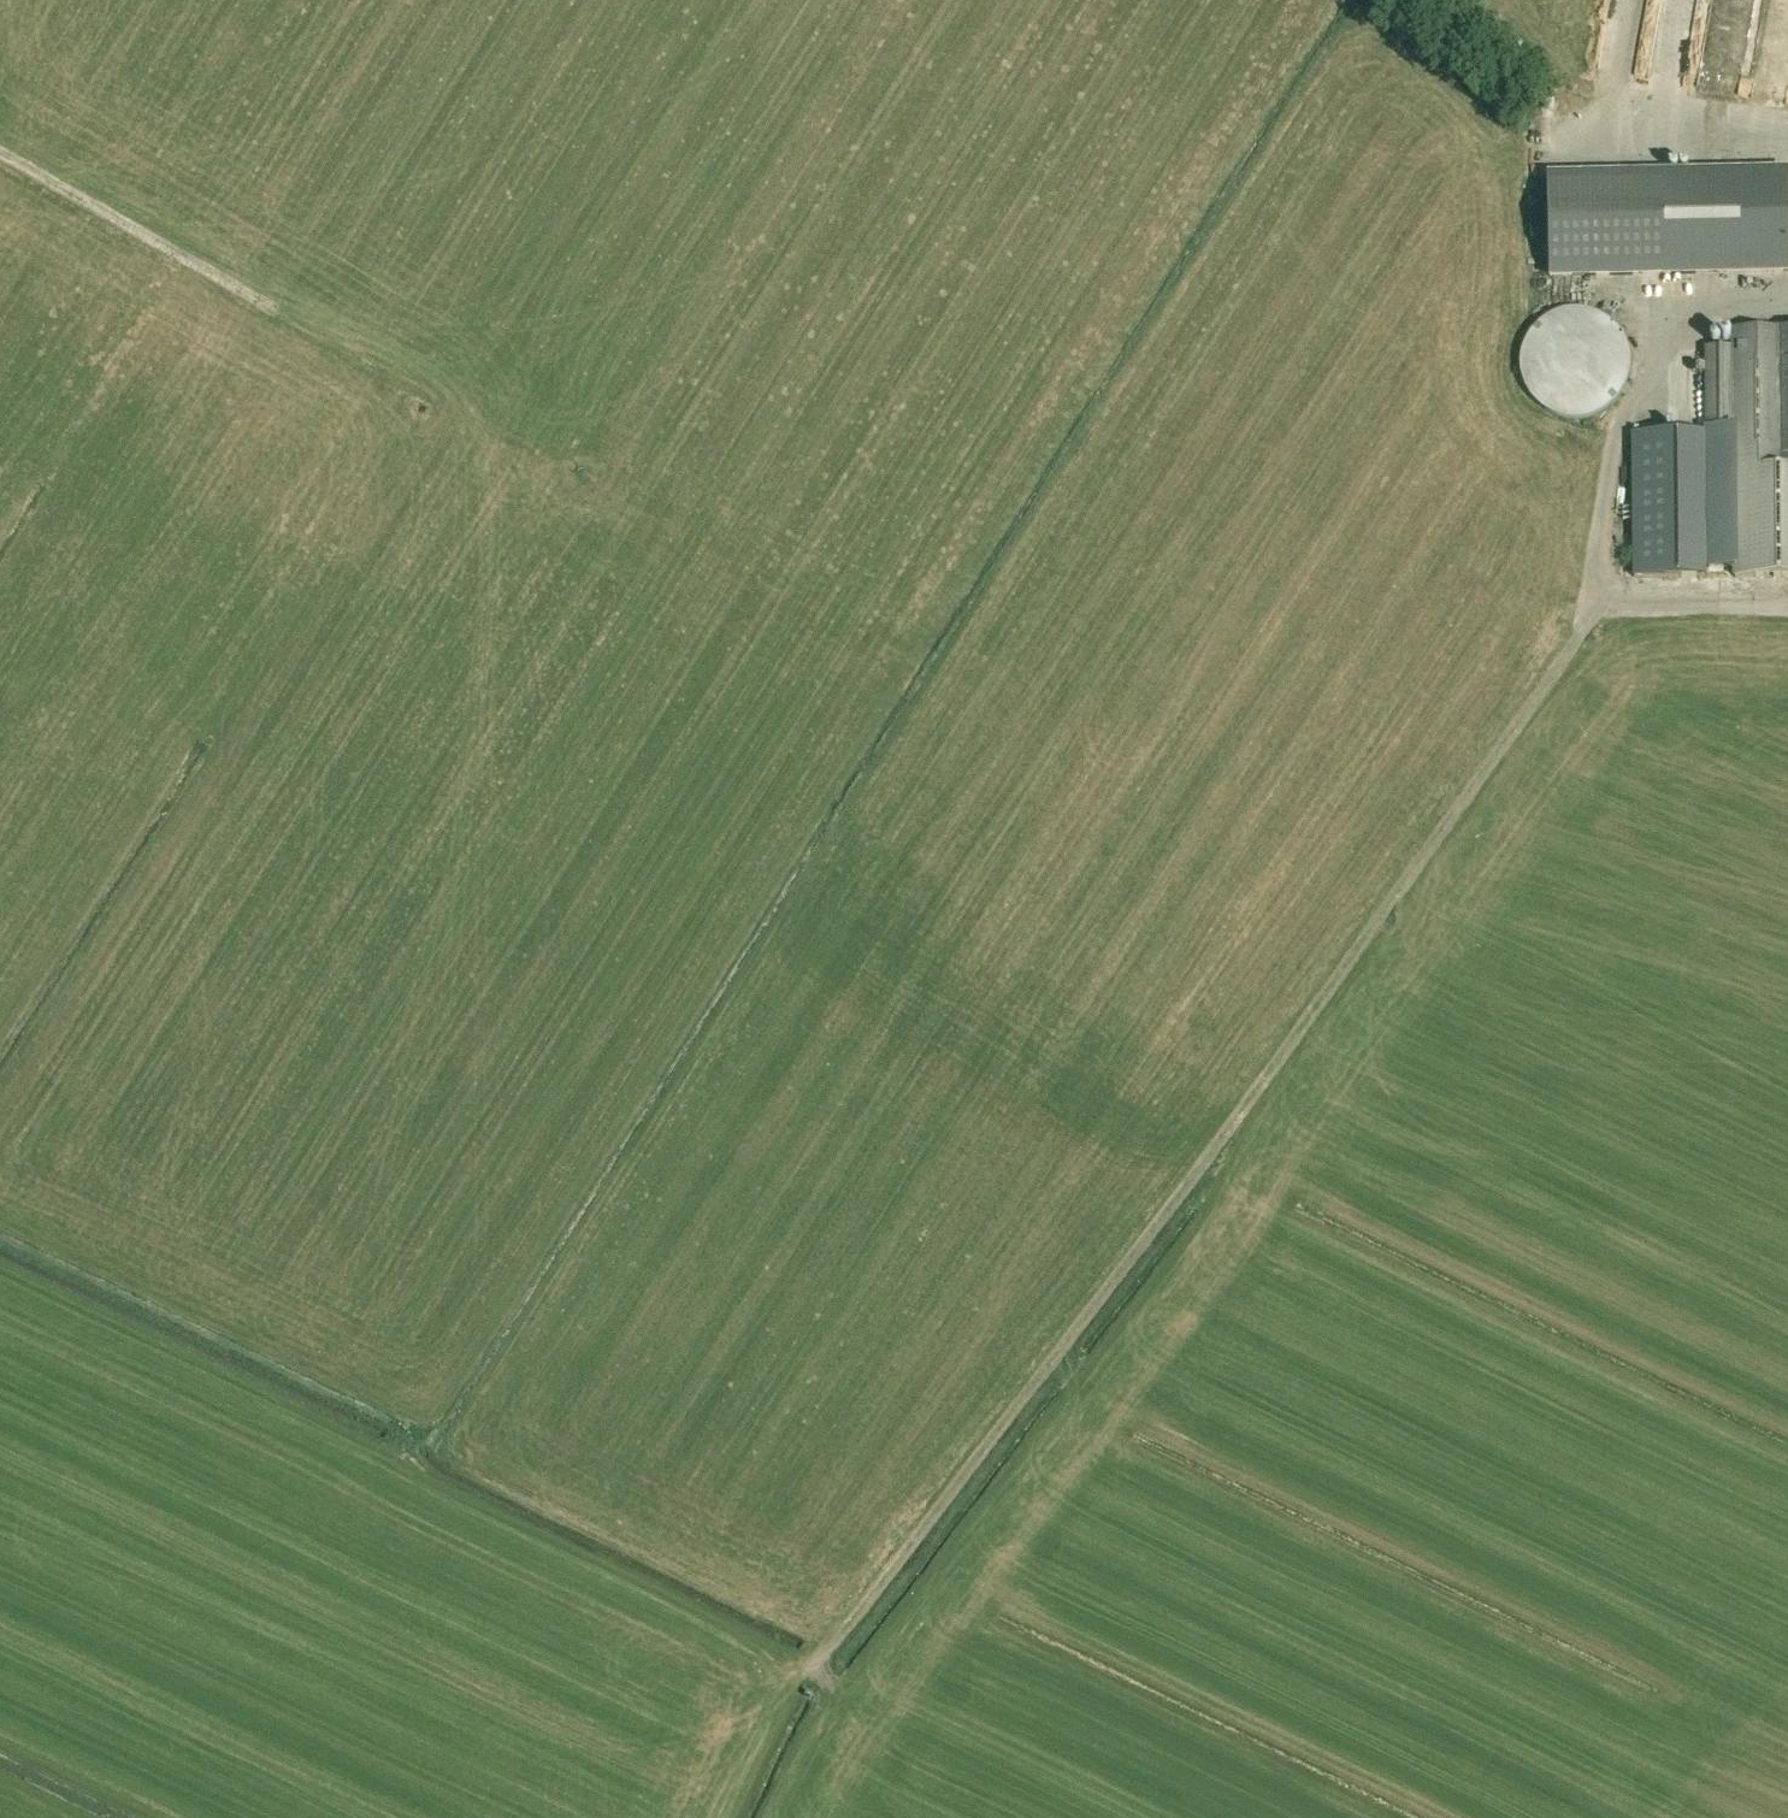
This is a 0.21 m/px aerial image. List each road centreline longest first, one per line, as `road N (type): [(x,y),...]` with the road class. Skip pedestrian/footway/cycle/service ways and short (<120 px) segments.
road 1 (track): [(1787,603),(1606,606),(831,1653)]
road 2 (track): [(1621,424),(1606,606)]

